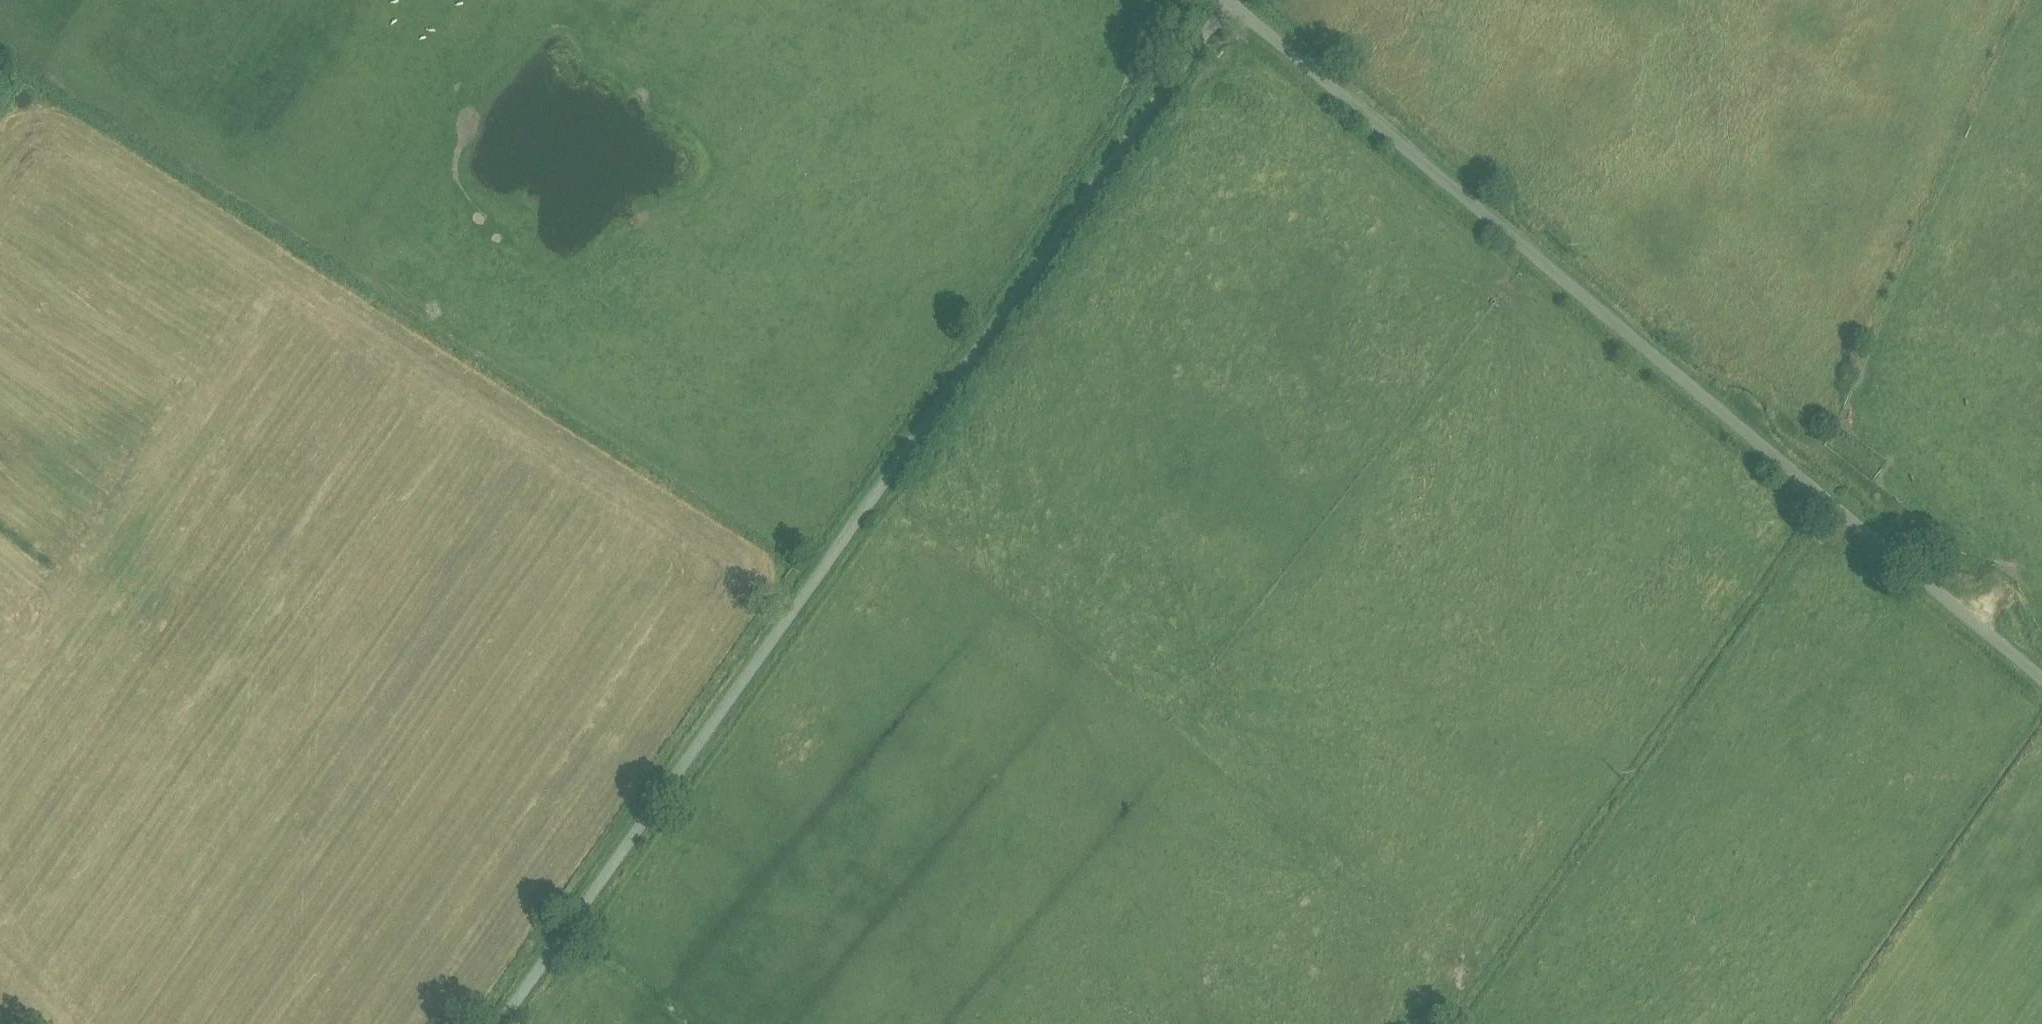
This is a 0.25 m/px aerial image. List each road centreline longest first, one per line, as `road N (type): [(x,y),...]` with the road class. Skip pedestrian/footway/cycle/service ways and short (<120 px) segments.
road 1 (unclassified): [(1225,1),(506,1023)]
road 2 (unclassified): [(1225,1),(2041,683)]

